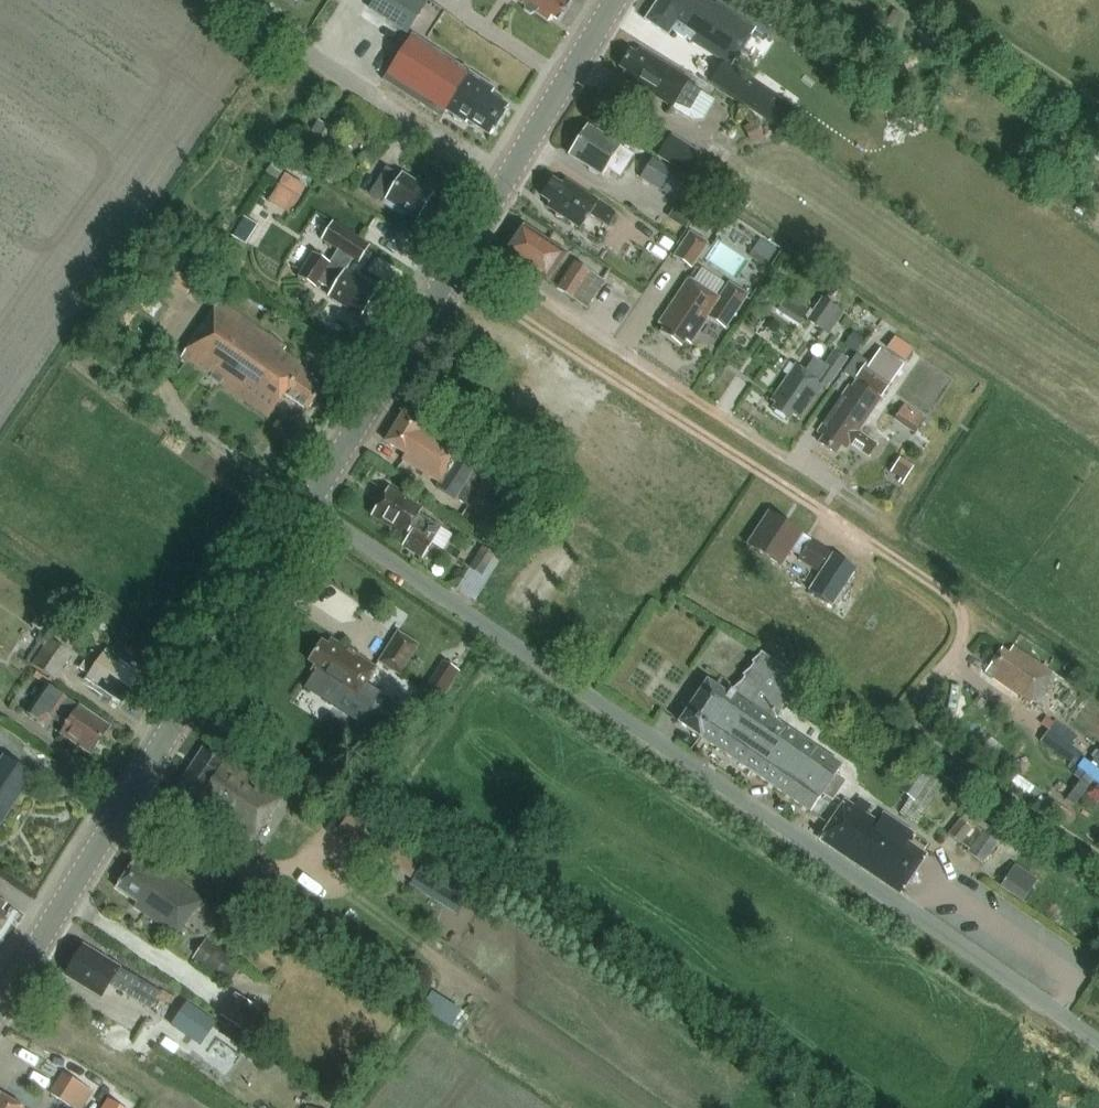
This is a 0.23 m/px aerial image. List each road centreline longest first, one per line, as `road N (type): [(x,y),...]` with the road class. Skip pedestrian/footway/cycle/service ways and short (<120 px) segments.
road 1 (unclassified): [(1098,1039),(308,505)]
road 2 (track): [(452,270),(955,596),(964,612),(957,655)]
road 3 (secondary): [(0,1004),(308,505)]
road 4 (secondary): [(308,505),(505,184)]
road 5 (unclassified): [(505,184),(220,0)]
road 6 (secondary): [(505,184),(615,0)]

